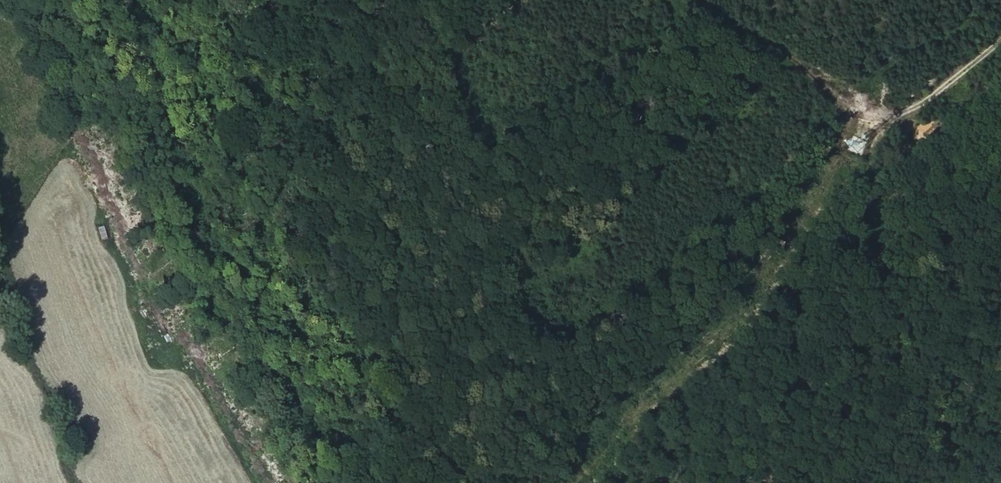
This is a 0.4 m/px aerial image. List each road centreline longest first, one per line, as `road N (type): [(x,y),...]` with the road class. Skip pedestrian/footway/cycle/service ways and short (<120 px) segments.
road 1 (track): [(1000,79),(920,142),(864,131),(808,68),(701,0)]

